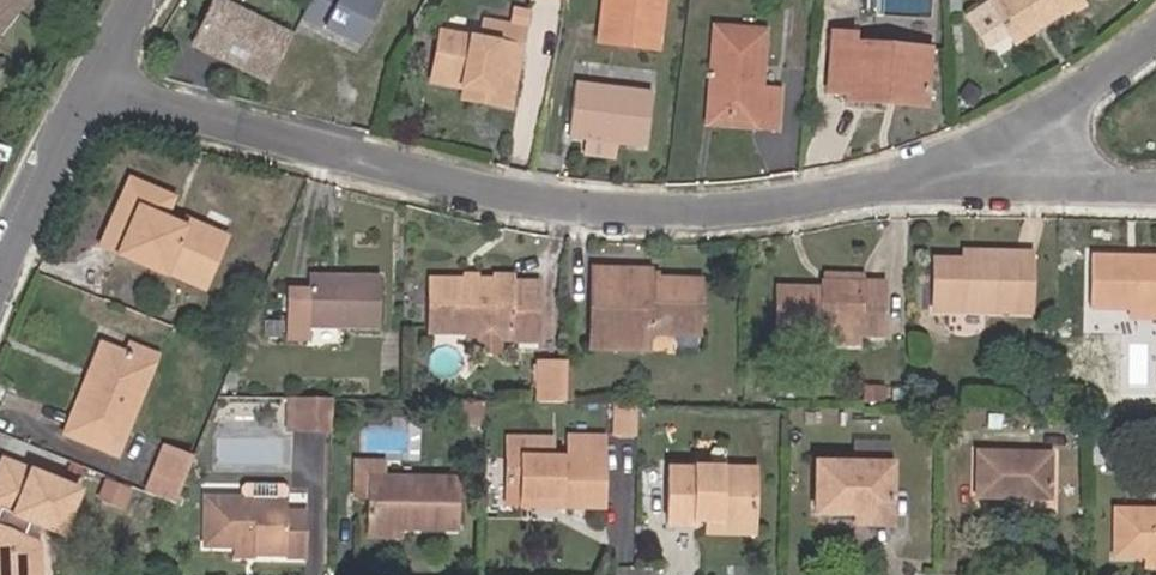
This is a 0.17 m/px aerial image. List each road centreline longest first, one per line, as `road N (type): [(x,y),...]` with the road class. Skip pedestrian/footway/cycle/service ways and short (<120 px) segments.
road 1 (residential): [(988,171),(789,199),(666,206),(526,197),(95,78)]
road 2 (residential): [(0,274),(95,78)]
road 3 (residential): [(1155,37),(988,171)]
road 4 (residential): [(988,171),(1155,184)]

